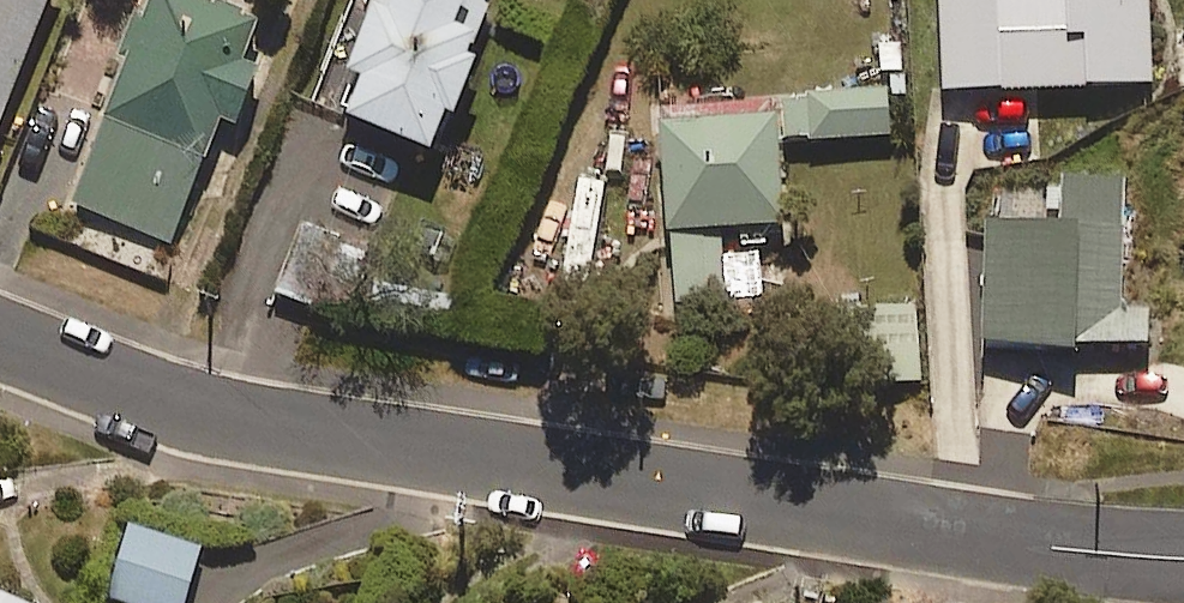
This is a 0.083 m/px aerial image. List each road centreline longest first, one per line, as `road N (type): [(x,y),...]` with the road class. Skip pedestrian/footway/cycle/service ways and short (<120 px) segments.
road 1 (residential): [(0,339),(225,417),(1183,557)]

